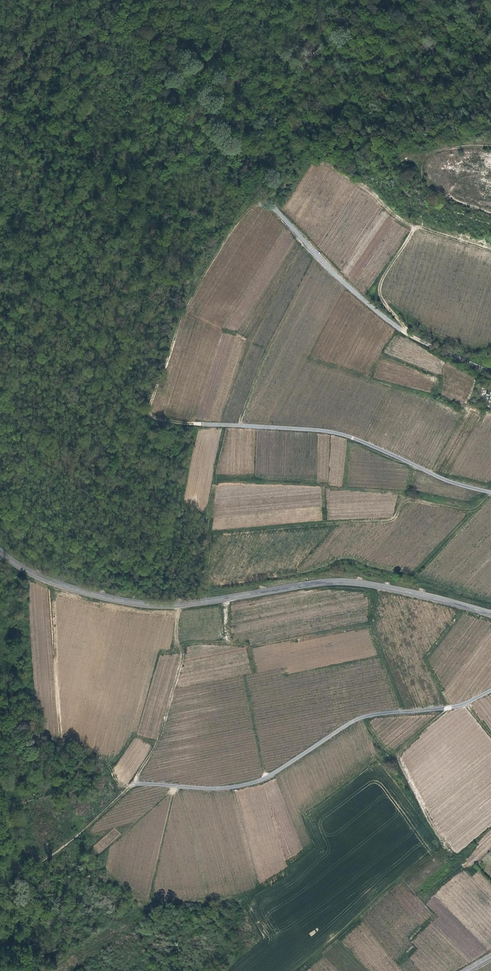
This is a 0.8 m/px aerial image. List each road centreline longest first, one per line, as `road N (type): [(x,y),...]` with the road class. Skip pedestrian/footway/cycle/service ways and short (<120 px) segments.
road 1 (tertiary): [(490,615),(343,582),(179,605),(138,603),(56,583),(0,552)]
road 2 (track): [(490,115),(361,137),(329,157),(415,227),(380,290),(407,333)]
road 3 (track): [(490,691),(460,706),(357,719),(247,784),(133,783)]
road 4 (track): [(153,418),(328,431),(490,492)]
road 5 (track): [(490,373),(384,318),(276,210)]
road 6 (track): [(137,0),(234,161),(276,210)]
road 7 (track): [(133,783),(59,851),(0,887)]

